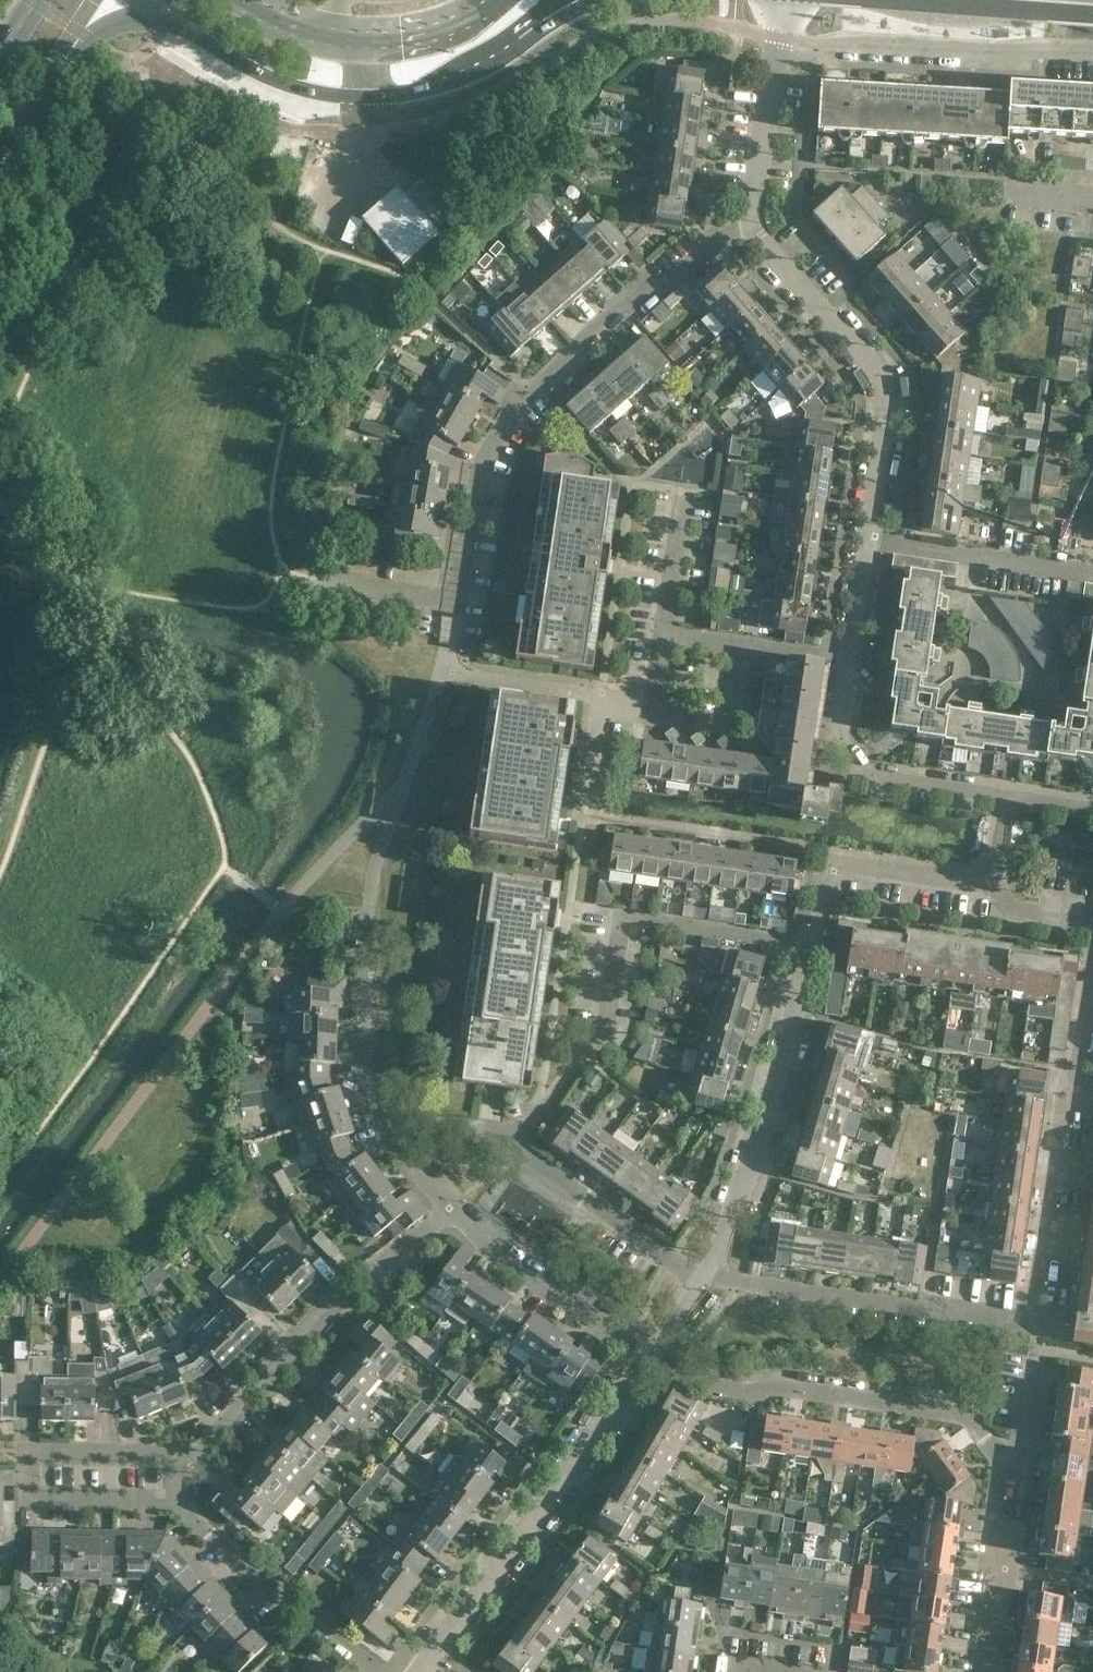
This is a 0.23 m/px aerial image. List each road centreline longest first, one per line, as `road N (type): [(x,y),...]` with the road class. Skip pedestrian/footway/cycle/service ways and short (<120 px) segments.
road 1 (residential): [(458,603),(481,465),(528,389),(630,293),(663,290),(722,238),(751,223)]
road 2 (tertiary): [(139,0),(259,74),(361,94),(437,82),(575,10)]
road 3 (residential): [(811,943),(621,920),(608,1020),(541,1113),(507,1144)]
road 4 (residential): [(1019,1468),(965,1420),(768,1389),(711,1397),(649,1357)]
road 5 (residential): [(1030,1319),(1092,945)]
road 6 (residential): [(868,539),(896,397),(879,366),(751,223)]
road 7 (residential): [(439,1647),(649,1357)]
road 8 (residential): [(700,1278),(764,1140),(811,943)]
road 9 (residential): [(195,1453),(344,1294),(448,1207)]
road 10 (residential): [(1030,1319),(700,1278)]
road 11 (residential): [(448,1207),(376,1122),(361,1064),(370,915)]
road 12 (residential): [(778,37),(1092,49)]
road 13 (residential): [(655,701),(446,669),(458,603)]
road 14 (residential): [(383,1671),(300,1607),(276,1601),(176,1497)]
road 15 (residential): [(649,1357),(496,1257),(448,1207)]
road 16 (tertiary): [(480,0),(418,27),(341,37),(301,31),(244,0)]
road 17 (residential): [(700,1278),(507,1144)]
road 18 (residential): [(1092,571),(868,539)]
road 19 (residential): [(984,1671),(1019,1468)]
road 20 (residential): [(1008,796),(866,774),(840,730)]
road 21 (secondary): [(0,166),(96,0)]
road 22 (tertiary): [(901,0),(1092,15)]
road 23 (residential): [(751,223),(778,37)]
road 24 (residential): [(32,1454),(32,1496),(176,1497)]
road 25 (residential): [(995,885),(827,856)]
road 26 (residential): [(32,1454),(195,1453)]
road 27 (residential): [(655,701),(729,713),(739,642)]
road 28 (residential): [(686,490),(665,630)]
road 29 (residential): [(458,603),(319,581)]
road 30 (residential): [(850,659),(868,539)]

